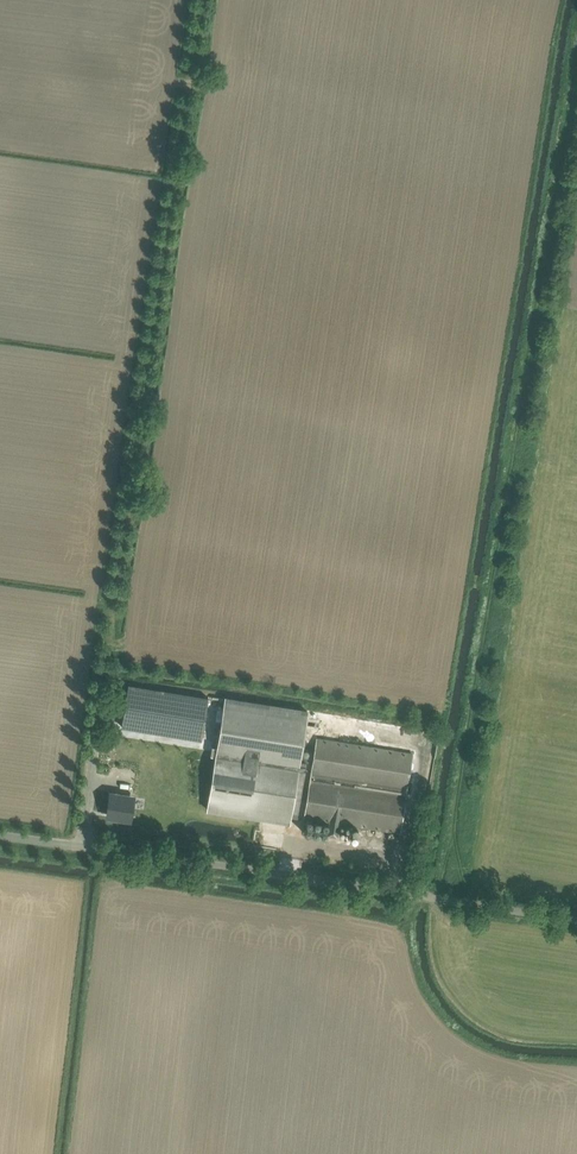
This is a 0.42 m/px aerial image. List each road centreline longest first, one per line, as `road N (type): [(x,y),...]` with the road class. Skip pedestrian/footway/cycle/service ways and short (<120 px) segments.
road 1 (unclassified): [(0,842),(576,928)]

